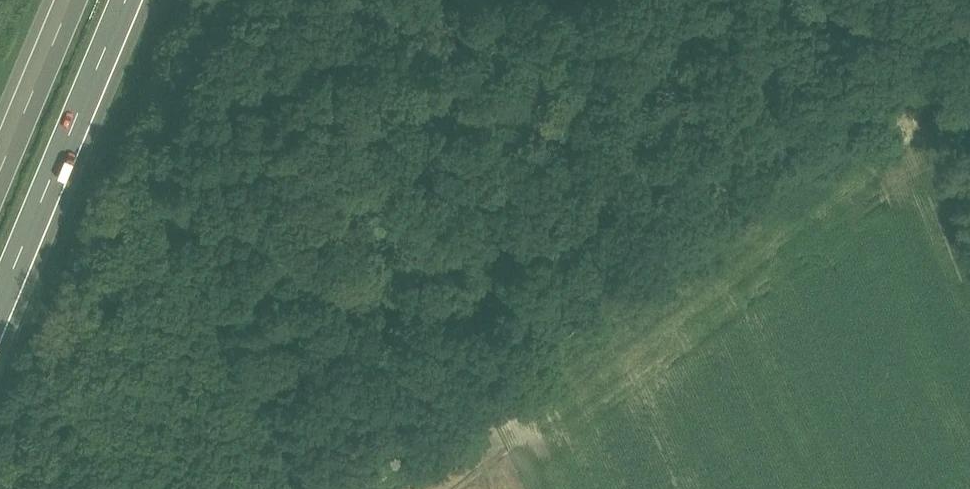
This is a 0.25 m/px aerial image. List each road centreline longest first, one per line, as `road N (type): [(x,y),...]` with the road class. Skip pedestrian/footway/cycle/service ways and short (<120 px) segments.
road 1 (track): [(357,488),(969,14)]
road 2 (motorway): [(0,320),(132,0)]
road 3 (motorway): [(57,0),(0,138)]

